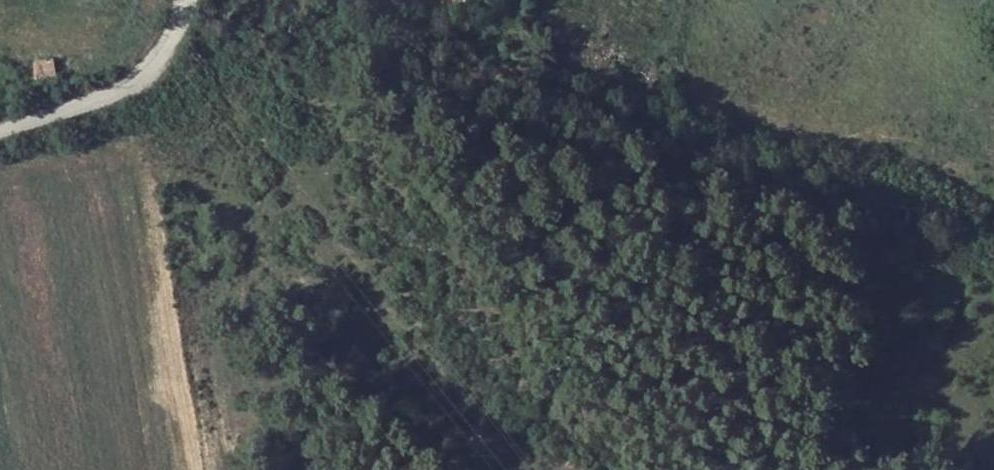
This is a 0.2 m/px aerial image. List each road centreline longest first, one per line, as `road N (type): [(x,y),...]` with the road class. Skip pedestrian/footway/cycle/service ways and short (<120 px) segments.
road 1 (unclassified): [(0,131),(142,75),(191,0)]

